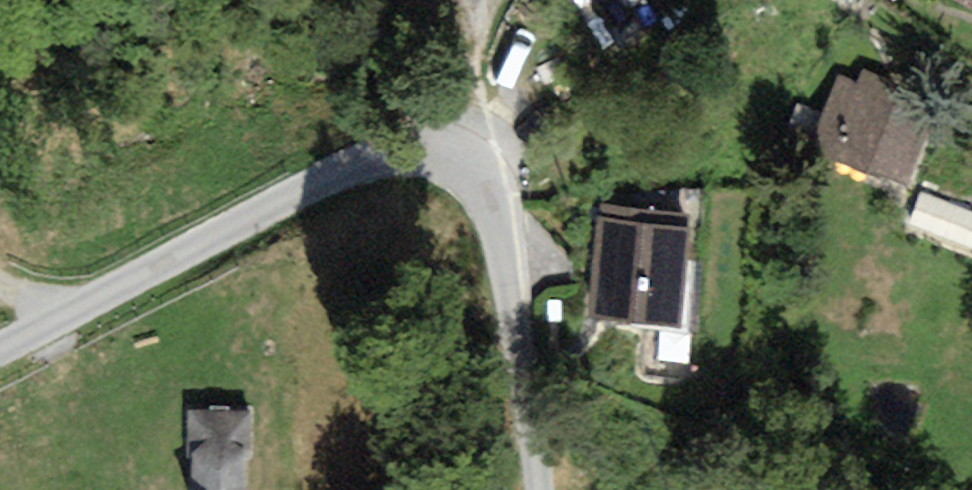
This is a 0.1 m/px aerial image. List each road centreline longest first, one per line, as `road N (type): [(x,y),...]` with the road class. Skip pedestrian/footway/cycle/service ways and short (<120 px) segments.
road 1 (unclassified): [(538,489),(500,227),(485,192),(436,155),(382,158),(348,172),(0,348)]
road 2 (track): [(497,0),(476,33),(436,155)]
road 3 (track): [(971,79),(837,0)]

